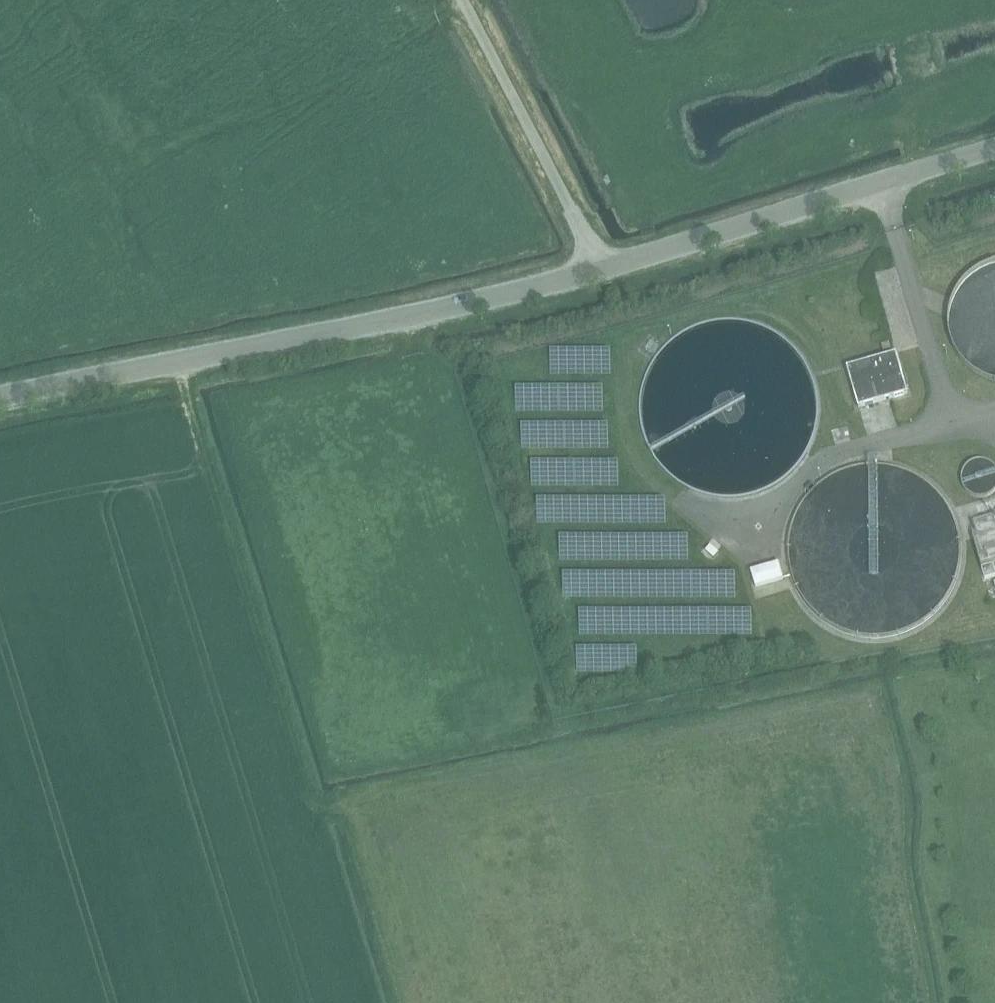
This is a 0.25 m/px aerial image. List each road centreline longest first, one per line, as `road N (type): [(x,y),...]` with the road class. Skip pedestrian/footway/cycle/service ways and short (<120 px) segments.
road 1 (unclassified): [(0,399),(365,326),(596,269)]
road 2 (unclassified): [(596,269),(994,148)]
road 3 (unclassified): [(596,269),(459,0)]

